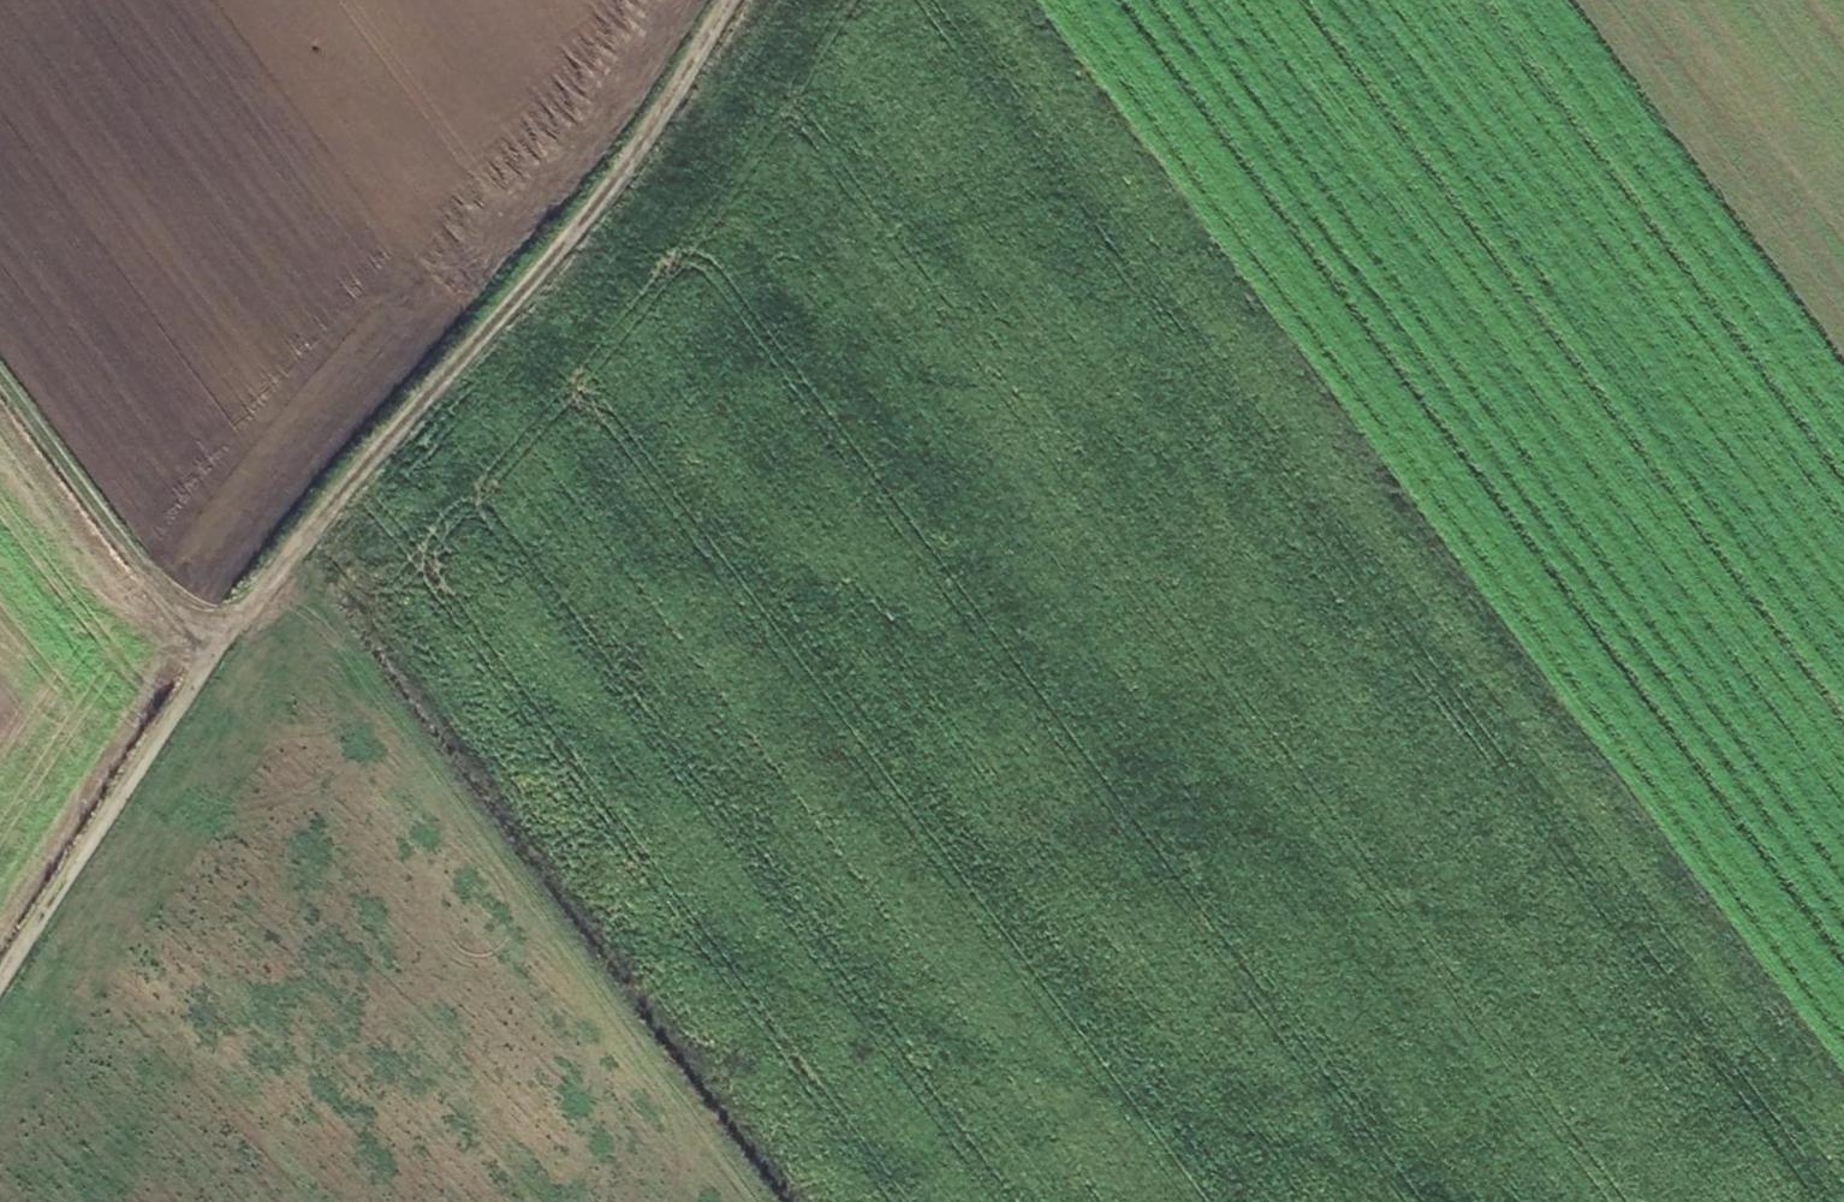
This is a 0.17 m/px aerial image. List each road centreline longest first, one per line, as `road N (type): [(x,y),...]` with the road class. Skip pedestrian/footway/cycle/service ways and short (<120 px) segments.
road 1 (track): [(0,990),(209,650),(527,289),(613,178),(726,0)]
road 2 (track): [(209,650),(148,591),(0,390)]

